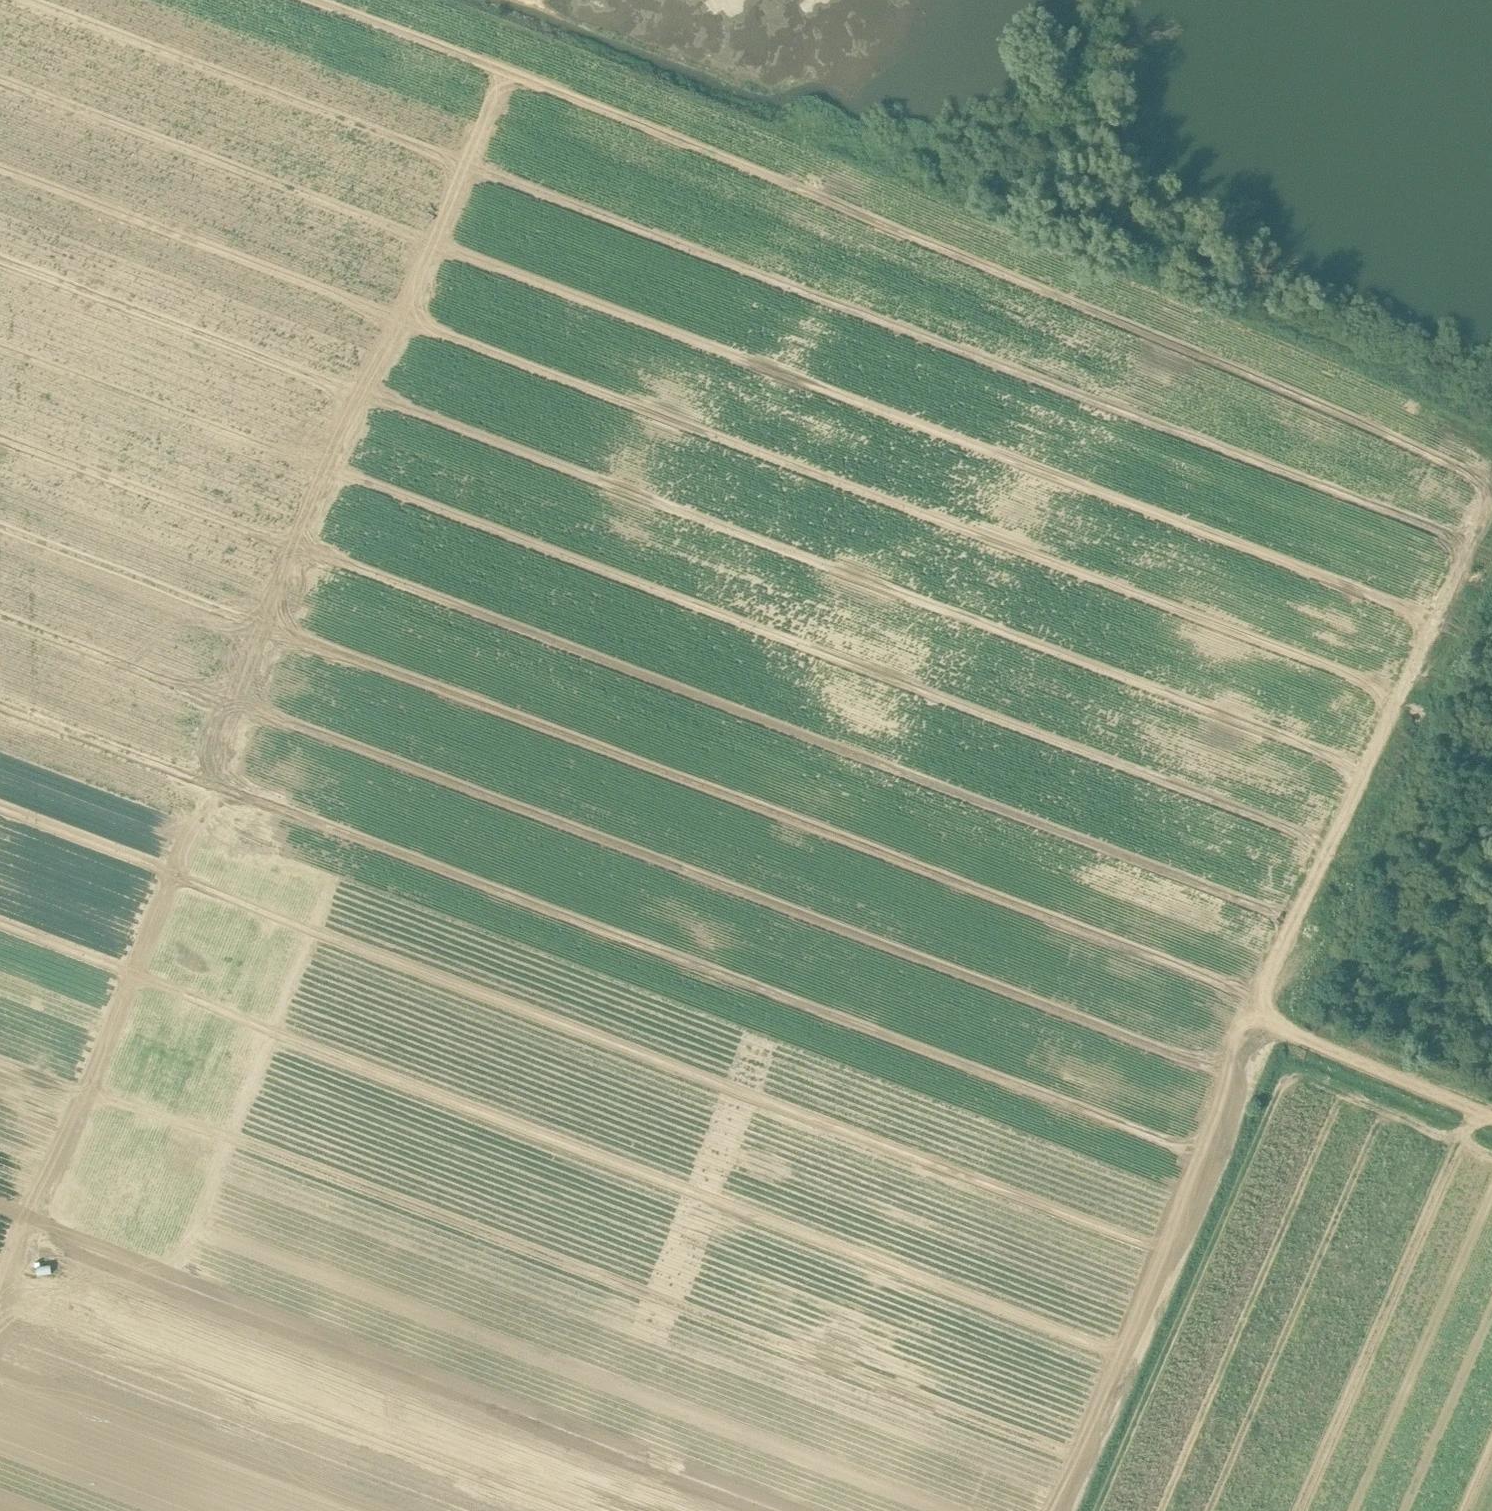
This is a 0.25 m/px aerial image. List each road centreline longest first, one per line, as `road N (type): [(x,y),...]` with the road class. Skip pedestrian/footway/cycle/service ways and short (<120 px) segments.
road 1 (unclassified): [(1491,1118),(1282,1033)]

